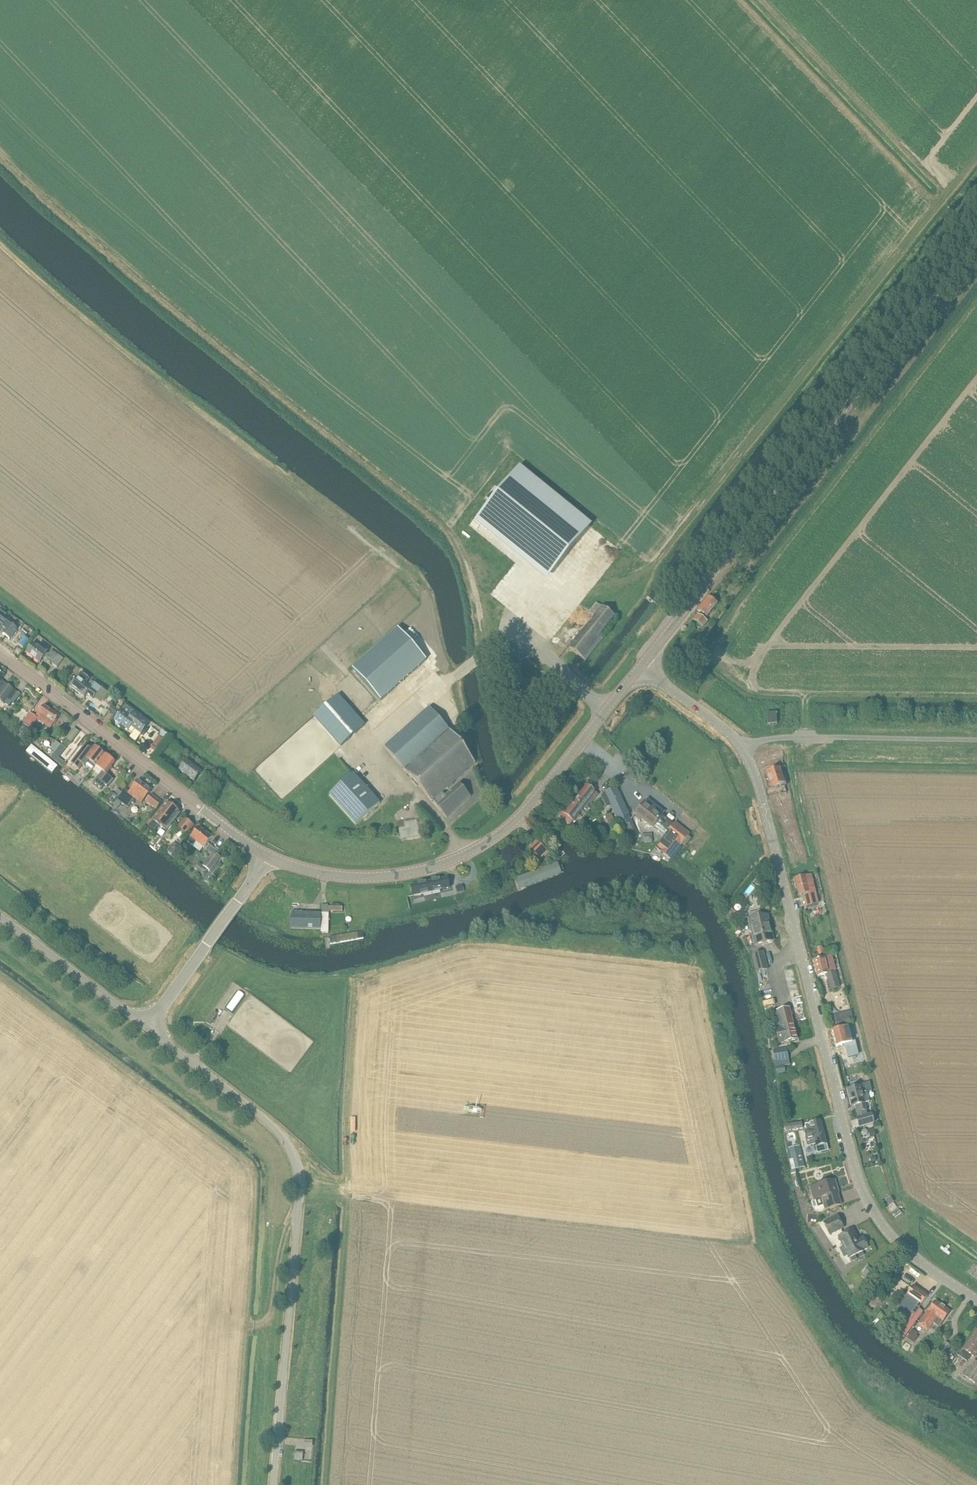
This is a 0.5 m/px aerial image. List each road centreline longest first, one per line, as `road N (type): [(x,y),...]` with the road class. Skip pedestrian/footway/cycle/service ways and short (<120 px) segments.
road 1 (tertiary): [(976,1300),(897,1243),(859,1183),(761,795),(742,748)]
road 2 (secondary): [(640,668),(976,241)]
road 3 (unclassified): [(274,1484),(297,1174),(270,1125),(146,1027)]
road 4 (secondary): [(267,855),(351,878),(408,874),(463,856),(531,804),(640,668)]
road 5 (secondary): [(267,855),(0,655)]
road 6 (unclassified): [(146,1027),(267,855)]
road 7 (unclassified): [(146,1027),(0,918)]
road 8 (tertiary): [(742,748),(640,668)]

